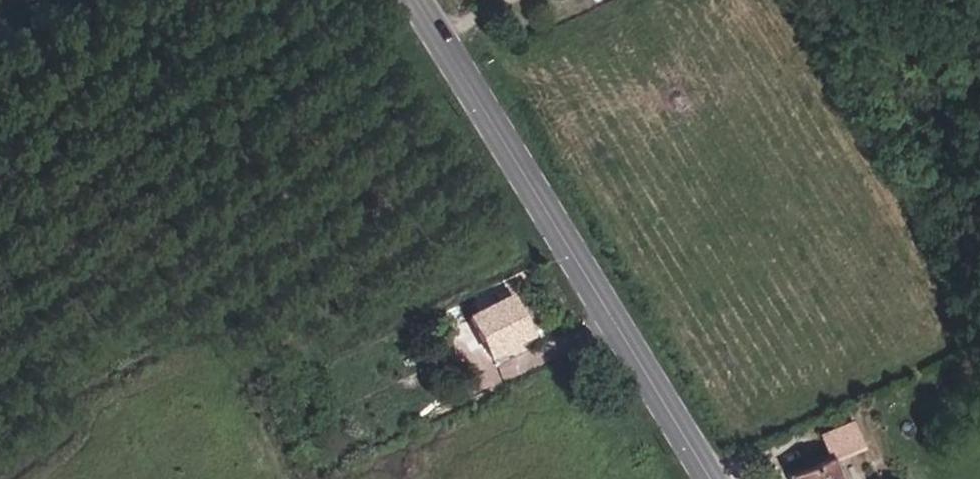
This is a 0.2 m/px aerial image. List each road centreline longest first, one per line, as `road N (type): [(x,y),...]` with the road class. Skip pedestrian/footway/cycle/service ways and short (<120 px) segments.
road 1 (primary): [(420,0),(713,478)]

